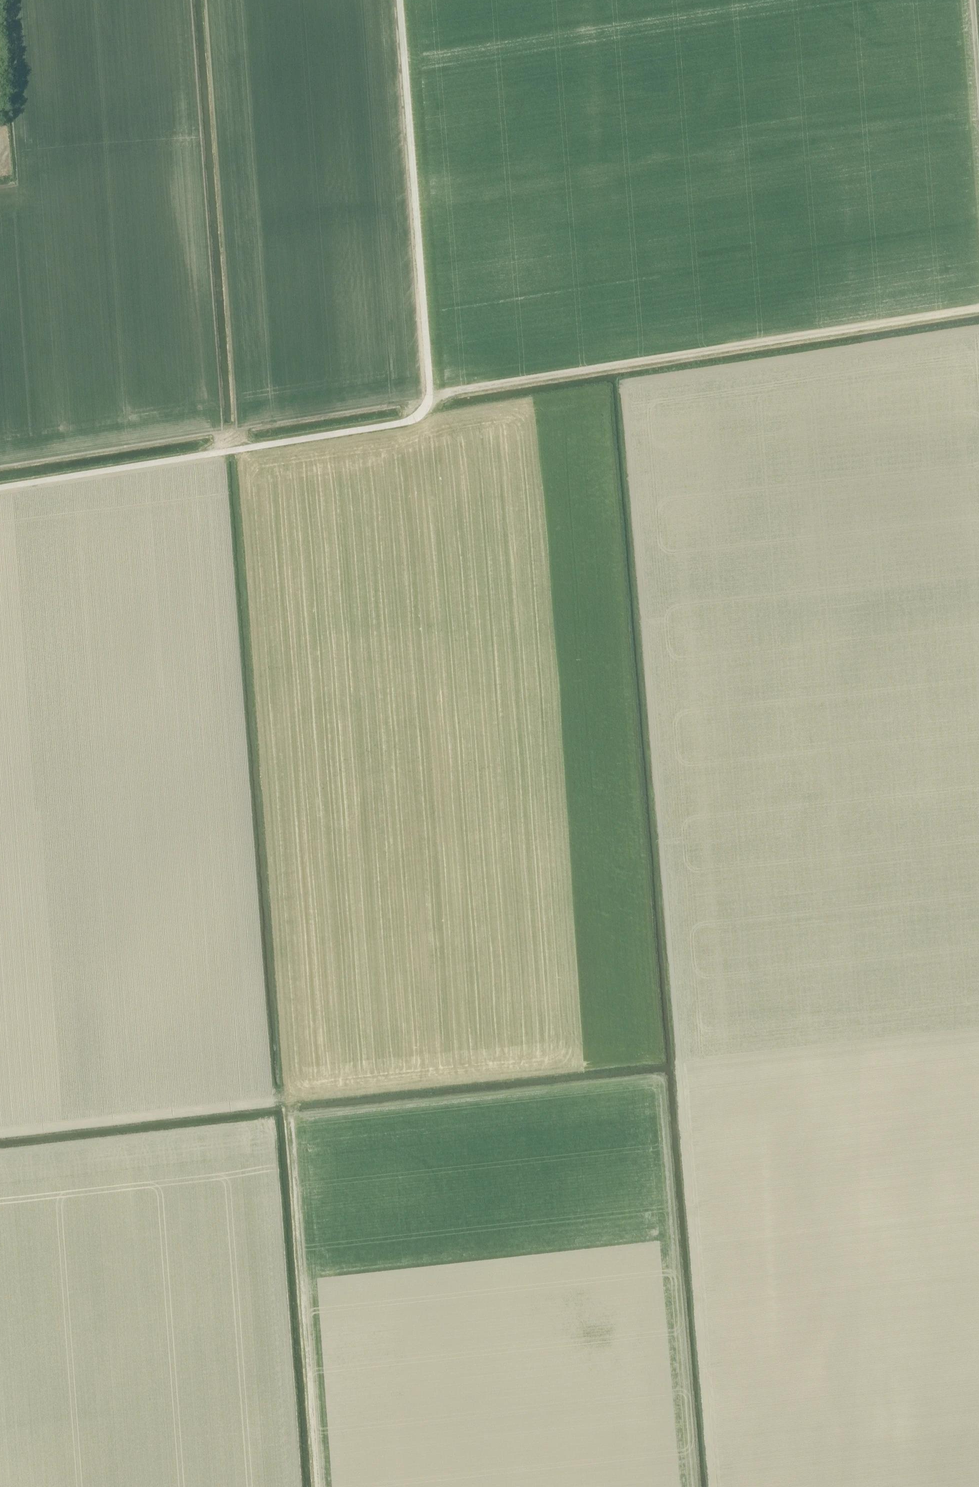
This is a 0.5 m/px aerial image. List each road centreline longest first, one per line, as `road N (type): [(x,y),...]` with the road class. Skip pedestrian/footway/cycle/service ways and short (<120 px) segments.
road 1 (track): [(0,488),(399,423),(421,412),(429,381),(399,0)]

